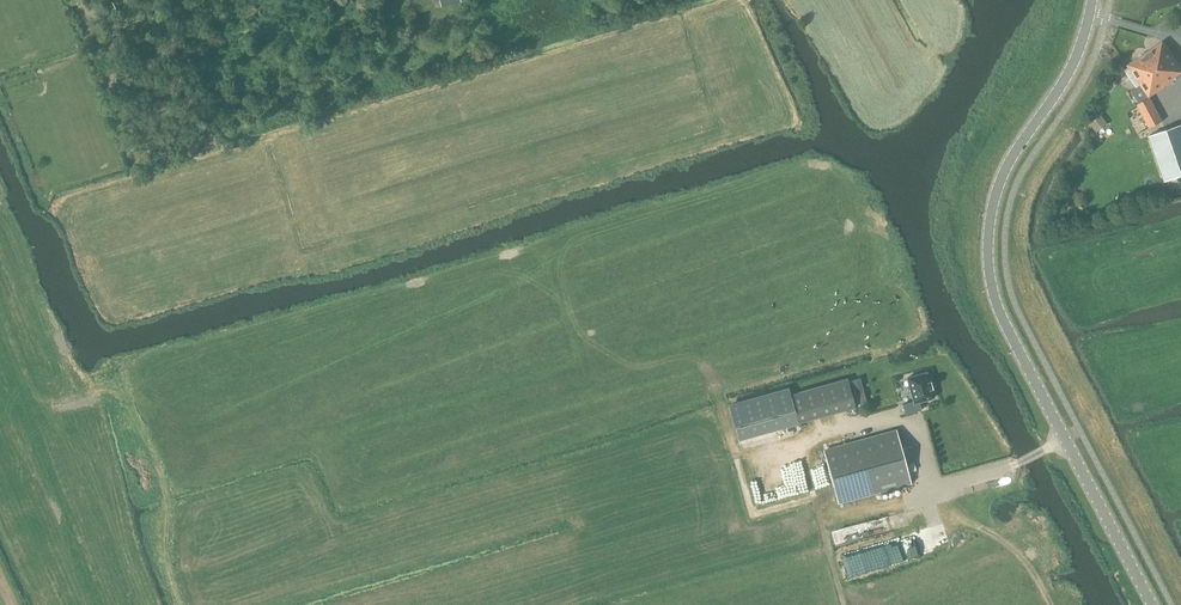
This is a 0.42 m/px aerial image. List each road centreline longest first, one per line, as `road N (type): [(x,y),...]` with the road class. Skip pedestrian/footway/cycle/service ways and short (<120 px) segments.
road 1 (tertiary): [(1151,604),(1001,316),(986,259),(997,185),(1058,95),(1092,0)]

